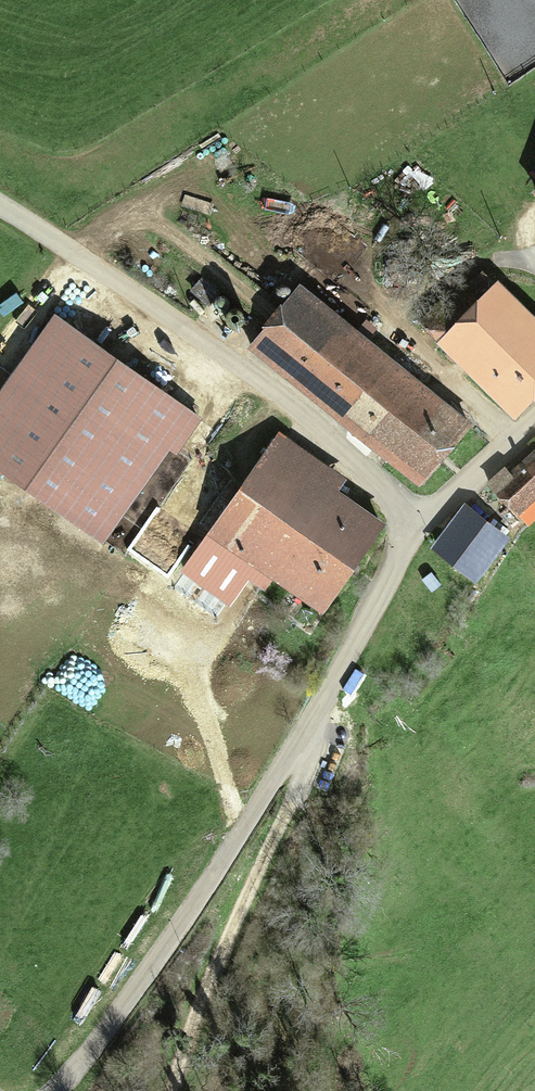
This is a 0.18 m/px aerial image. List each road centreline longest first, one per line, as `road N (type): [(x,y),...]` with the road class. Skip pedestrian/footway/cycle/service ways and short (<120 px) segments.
road 1 (tertiary): [(48,1090),(202,892),(346,659),(417,522)]
road 2 (tertiary): [(417,522),(278,392),(0,205)]
road 3 (track): [(168,1090),(300,775),(317,708)]
road 4 (unclassified): [(417,522),(534,419)]

